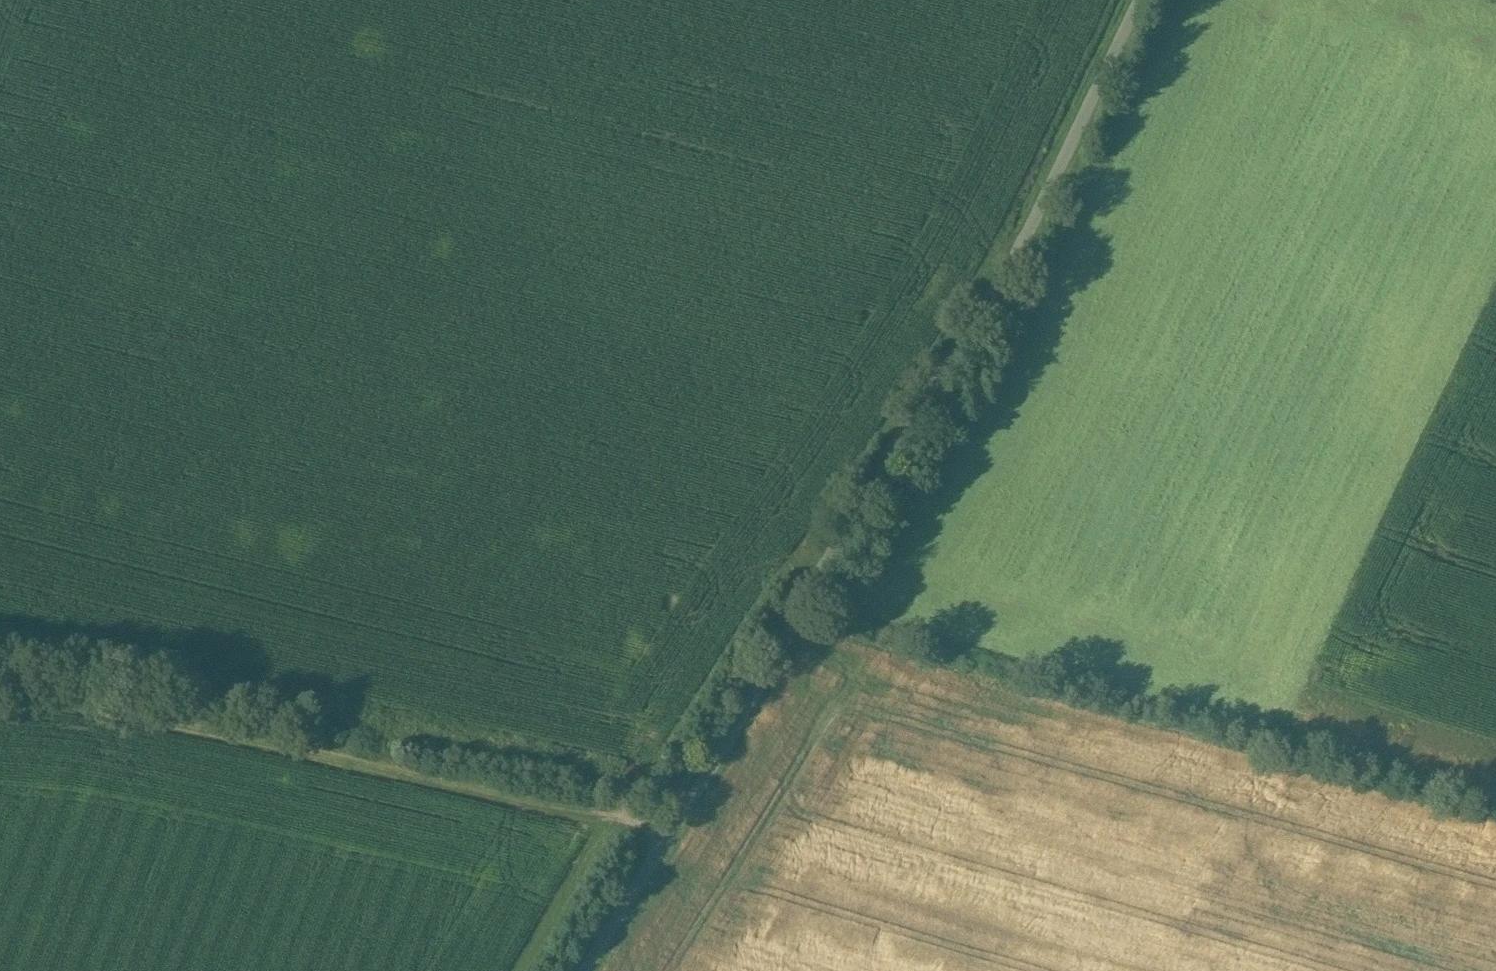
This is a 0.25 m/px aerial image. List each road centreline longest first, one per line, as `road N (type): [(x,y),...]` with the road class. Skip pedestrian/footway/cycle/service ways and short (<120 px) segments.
road 1 (unclassified): [(1136,0),(1018,248),(585,970)]
road 2 (track): [(661,848),(623,819),(183,726)]

